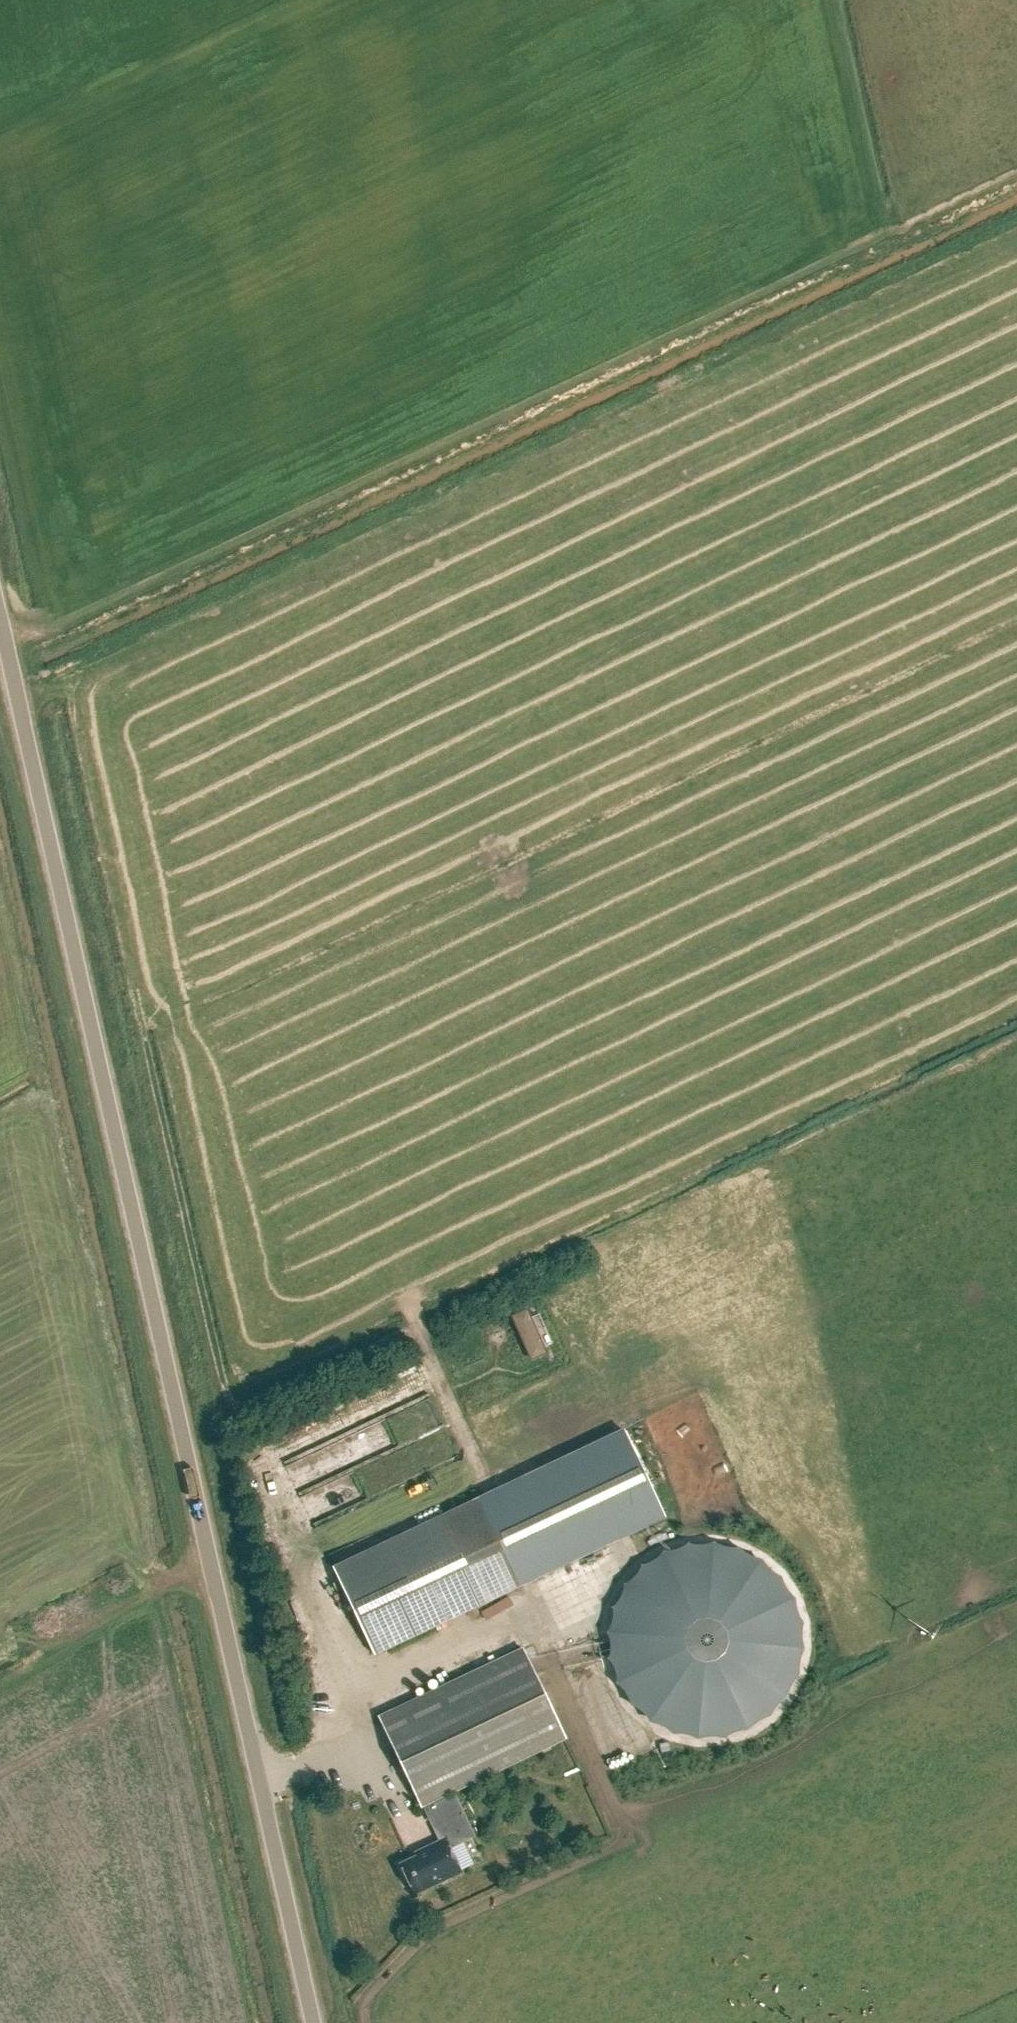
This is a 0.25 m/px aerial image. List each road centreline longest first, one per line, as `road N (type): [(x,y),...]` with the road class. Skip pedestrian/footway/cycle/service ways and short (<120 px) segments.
road 1 (unclassified): [(317,2022),(0,600)]

